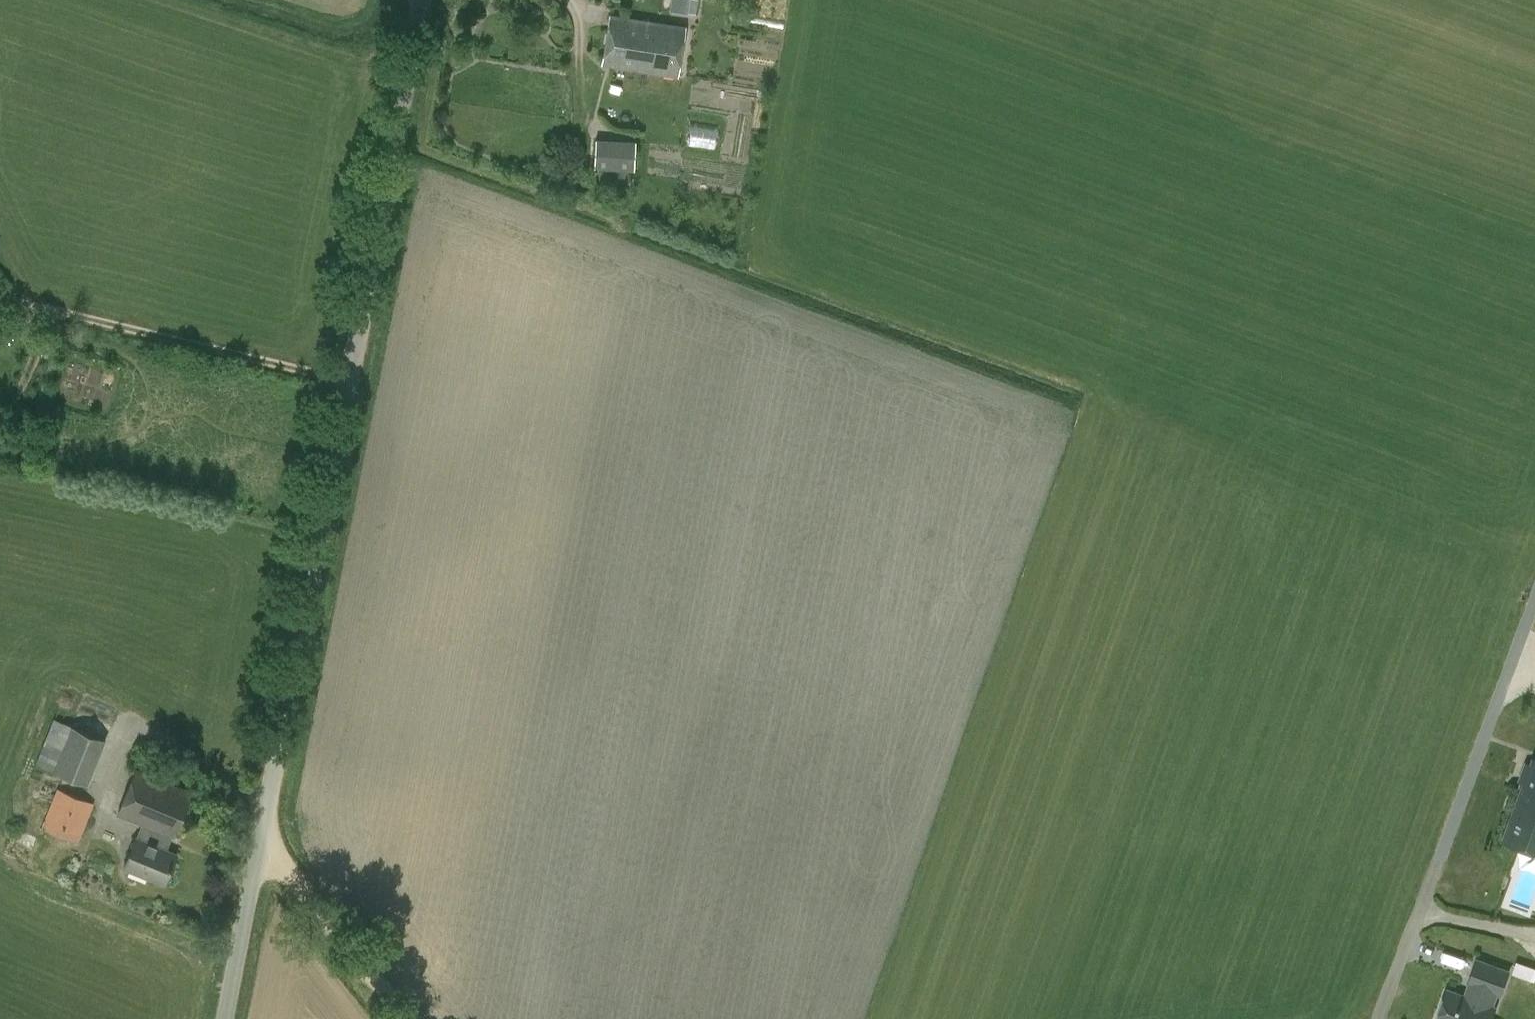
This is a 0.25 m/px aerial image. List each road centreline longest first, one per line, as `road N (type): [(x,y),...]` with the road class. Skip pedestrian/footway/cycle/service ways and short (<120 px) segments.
road 1 (unclassified): [(223,1018),(417,0)]
road 2 (track): [(1534,593),(1421,911),(1534,934)]
road 3 (track): [(408,1018),(261,842)]

